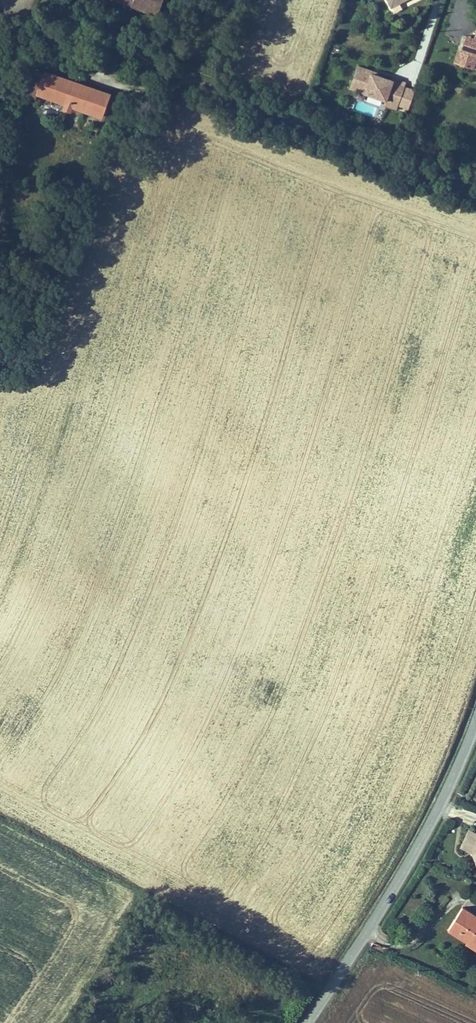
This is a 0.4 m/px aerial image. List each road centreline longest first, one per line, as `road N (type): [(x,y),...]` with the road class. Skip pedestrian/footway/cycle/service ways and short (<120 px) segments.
road 1 (tertiary): [(307,1022),(421,841),(475,727)]

